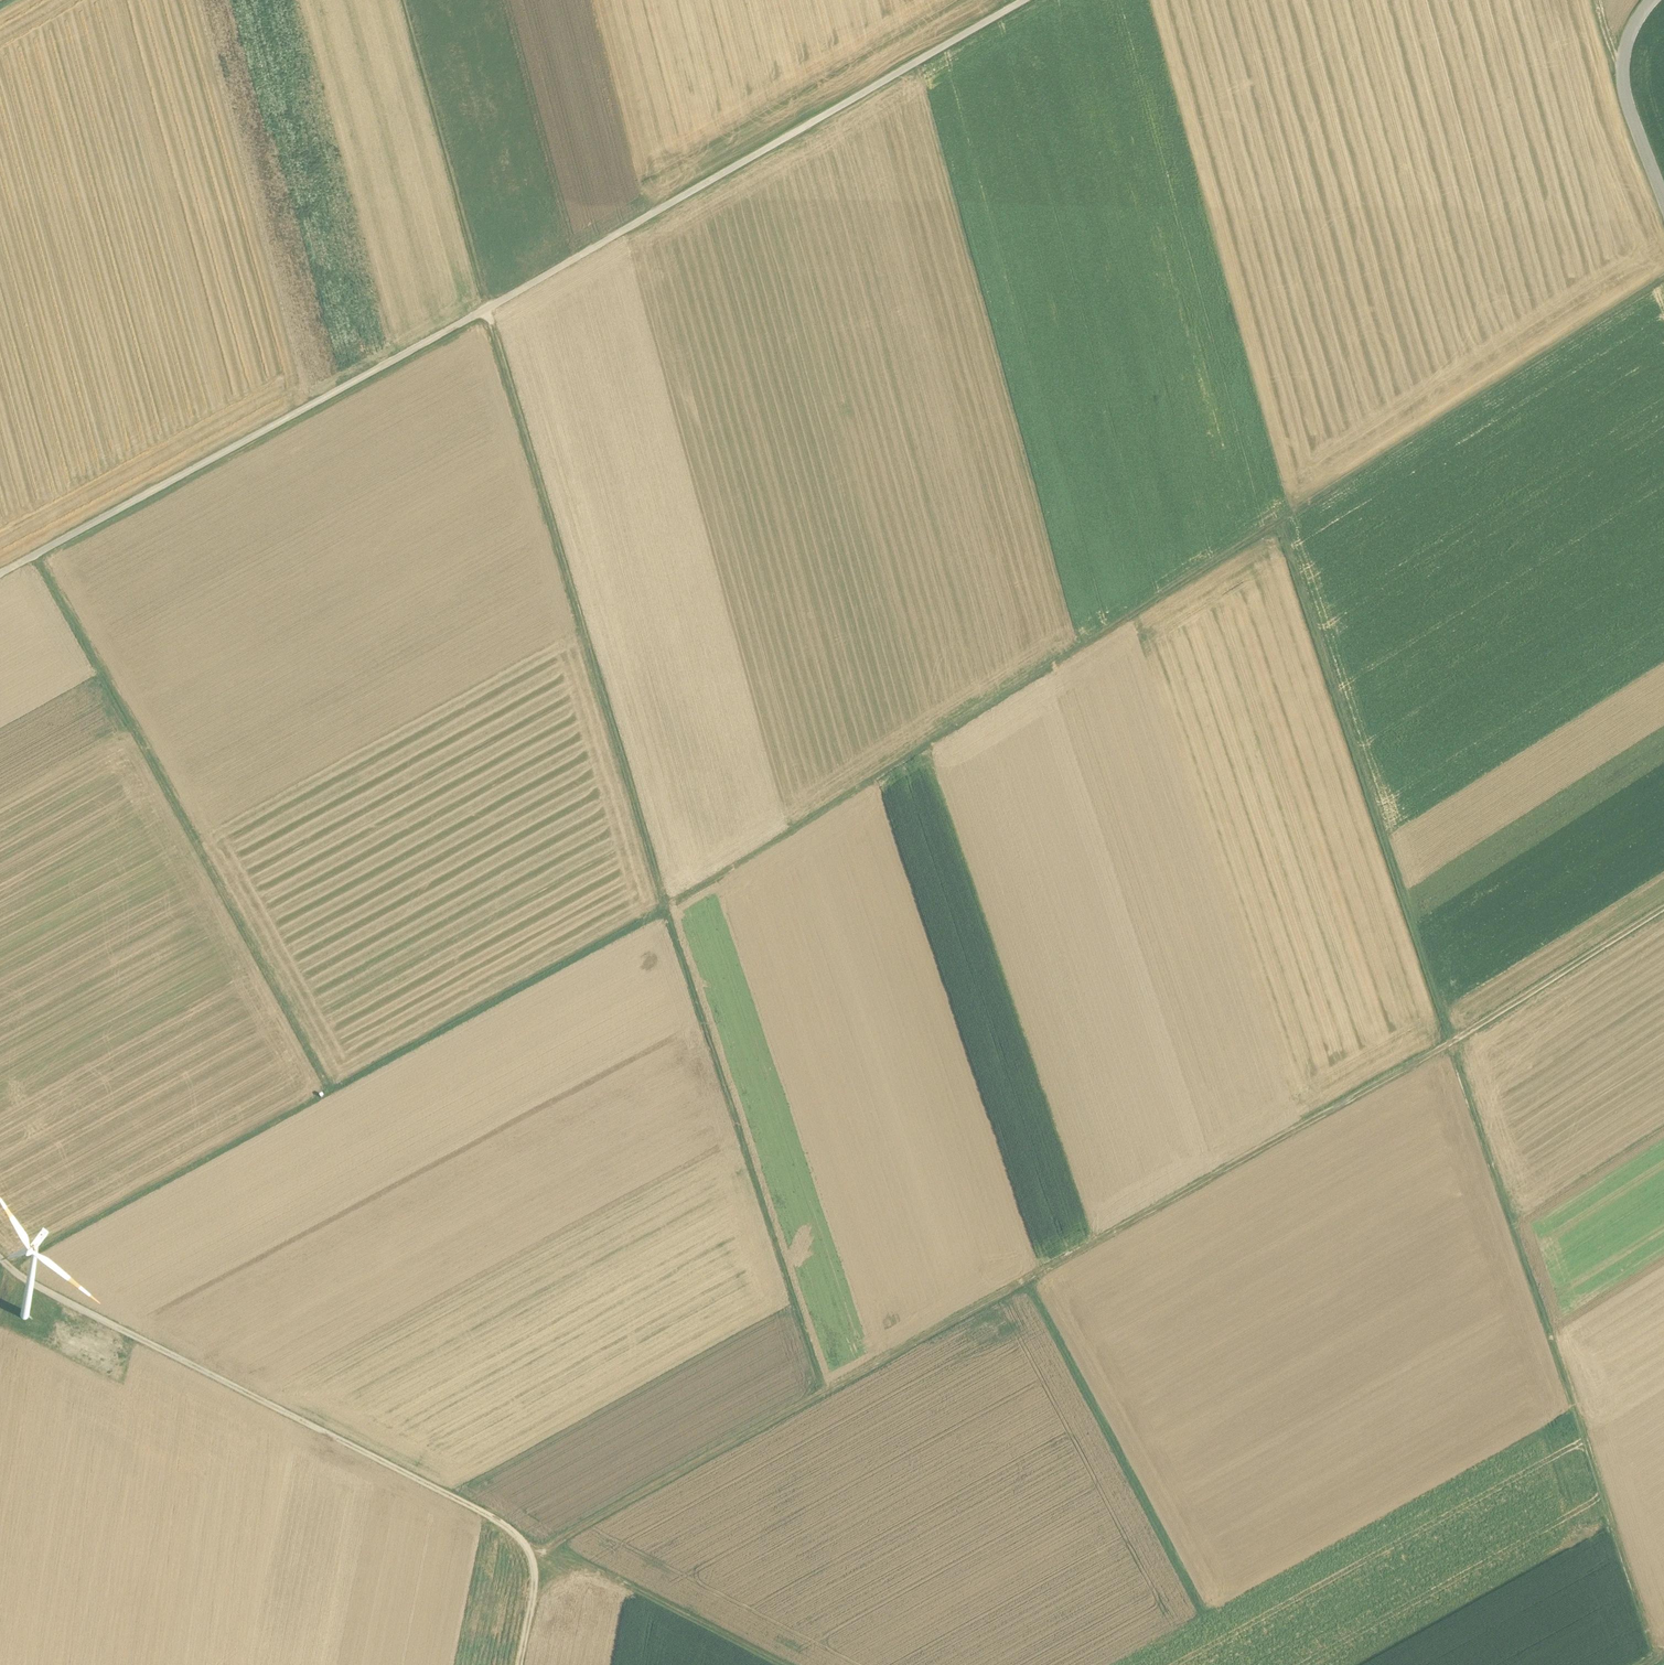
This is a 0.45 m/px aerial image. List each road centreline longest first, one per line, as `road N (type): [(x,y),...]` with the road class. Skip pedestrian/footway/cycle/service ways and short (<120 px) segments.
road 1 (track): [(1663,277),(666,910),(22,1263),(3,1280),(0,1296)]
road 2 (track): [(403,0),(666,910),(827,1390)]
road 3 (track): [(541,1550),(1451,1043),(1663,908)]
road 4 (track): [(1663,1657),(1658,1661),(1277,523)]
road 5 (track): [(1023,0),(489,308),(0,575)]
road 6 (track): [(330,1095),(36,555)]
road 7 (track): [(541,1550),(0,1260)]
road 8 (track): [(1025,1280),(1212,1629),(1148,1664)]
road 9 (track): [(1212,1629),(1579,1425)]
road 10 (track): [(541,1550),(560,1551),(781,1664)]
road 11 (unclassified): [(1663,198),(1622,82),(1628,41),(1654,0)]

